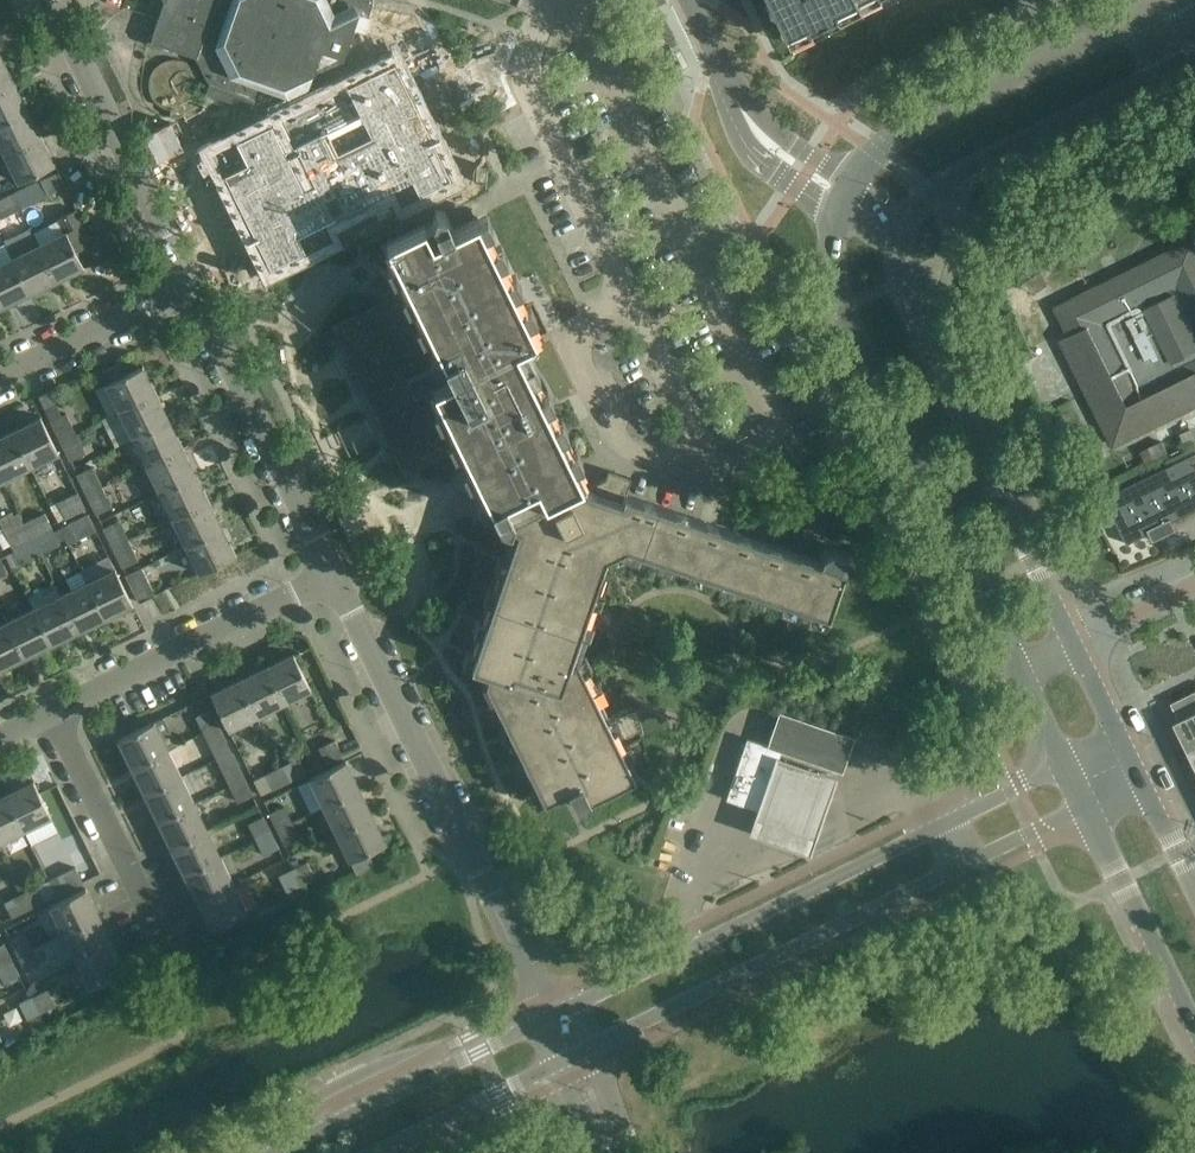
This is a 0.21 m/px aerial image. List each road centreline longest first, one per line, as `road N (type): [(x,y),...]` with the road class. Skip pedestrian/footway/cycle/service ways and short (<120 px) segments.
road 1 (tertiary): [(569,1060),(1084,807)]
road 2 (tertiary): [(1064,766),(551,1016)]
road 3 (tertiary): [(844,199),(830,259),(842,311),(1019,670)]
road 4 (unclassified): [(551,1016),(334,574)]
road 5 (tertiary): [(1076,643),(904,280),(903,237)]
road 6 (tertiary): [(1162,1),(909,128),(878,153),(844,199)]
road 7 (tertiary): [(903,237),(921,201),(961,168),(1189,57)]
road 8 (unclassified): [(334,574),(192,286)]
road 9 (unclassified): [(192,286),(56,0)]
road 10 (tertiary): [(551,1016),(268,1152)]
road 11 (residential): [(54,712),(334,574)]
road 12 (residential): [(173,957),(54,712)]
road 13 (unclassified): [(844,199),(780,154),(747,113),(688,0)]
road 14 (tertiary): [(1084,807),(1194,1037)]
road 15 (residential): [(0,378),(192,286)]
road 16 (tertiary): [(381,1152),(569,1060)]
road 17 (tertiary): [(1194,885),(1131,759)]
road 18 (residential): [(1076,643),(1194,586)]
road 19 (tertiary): [(1131,759),(1076,643)]

